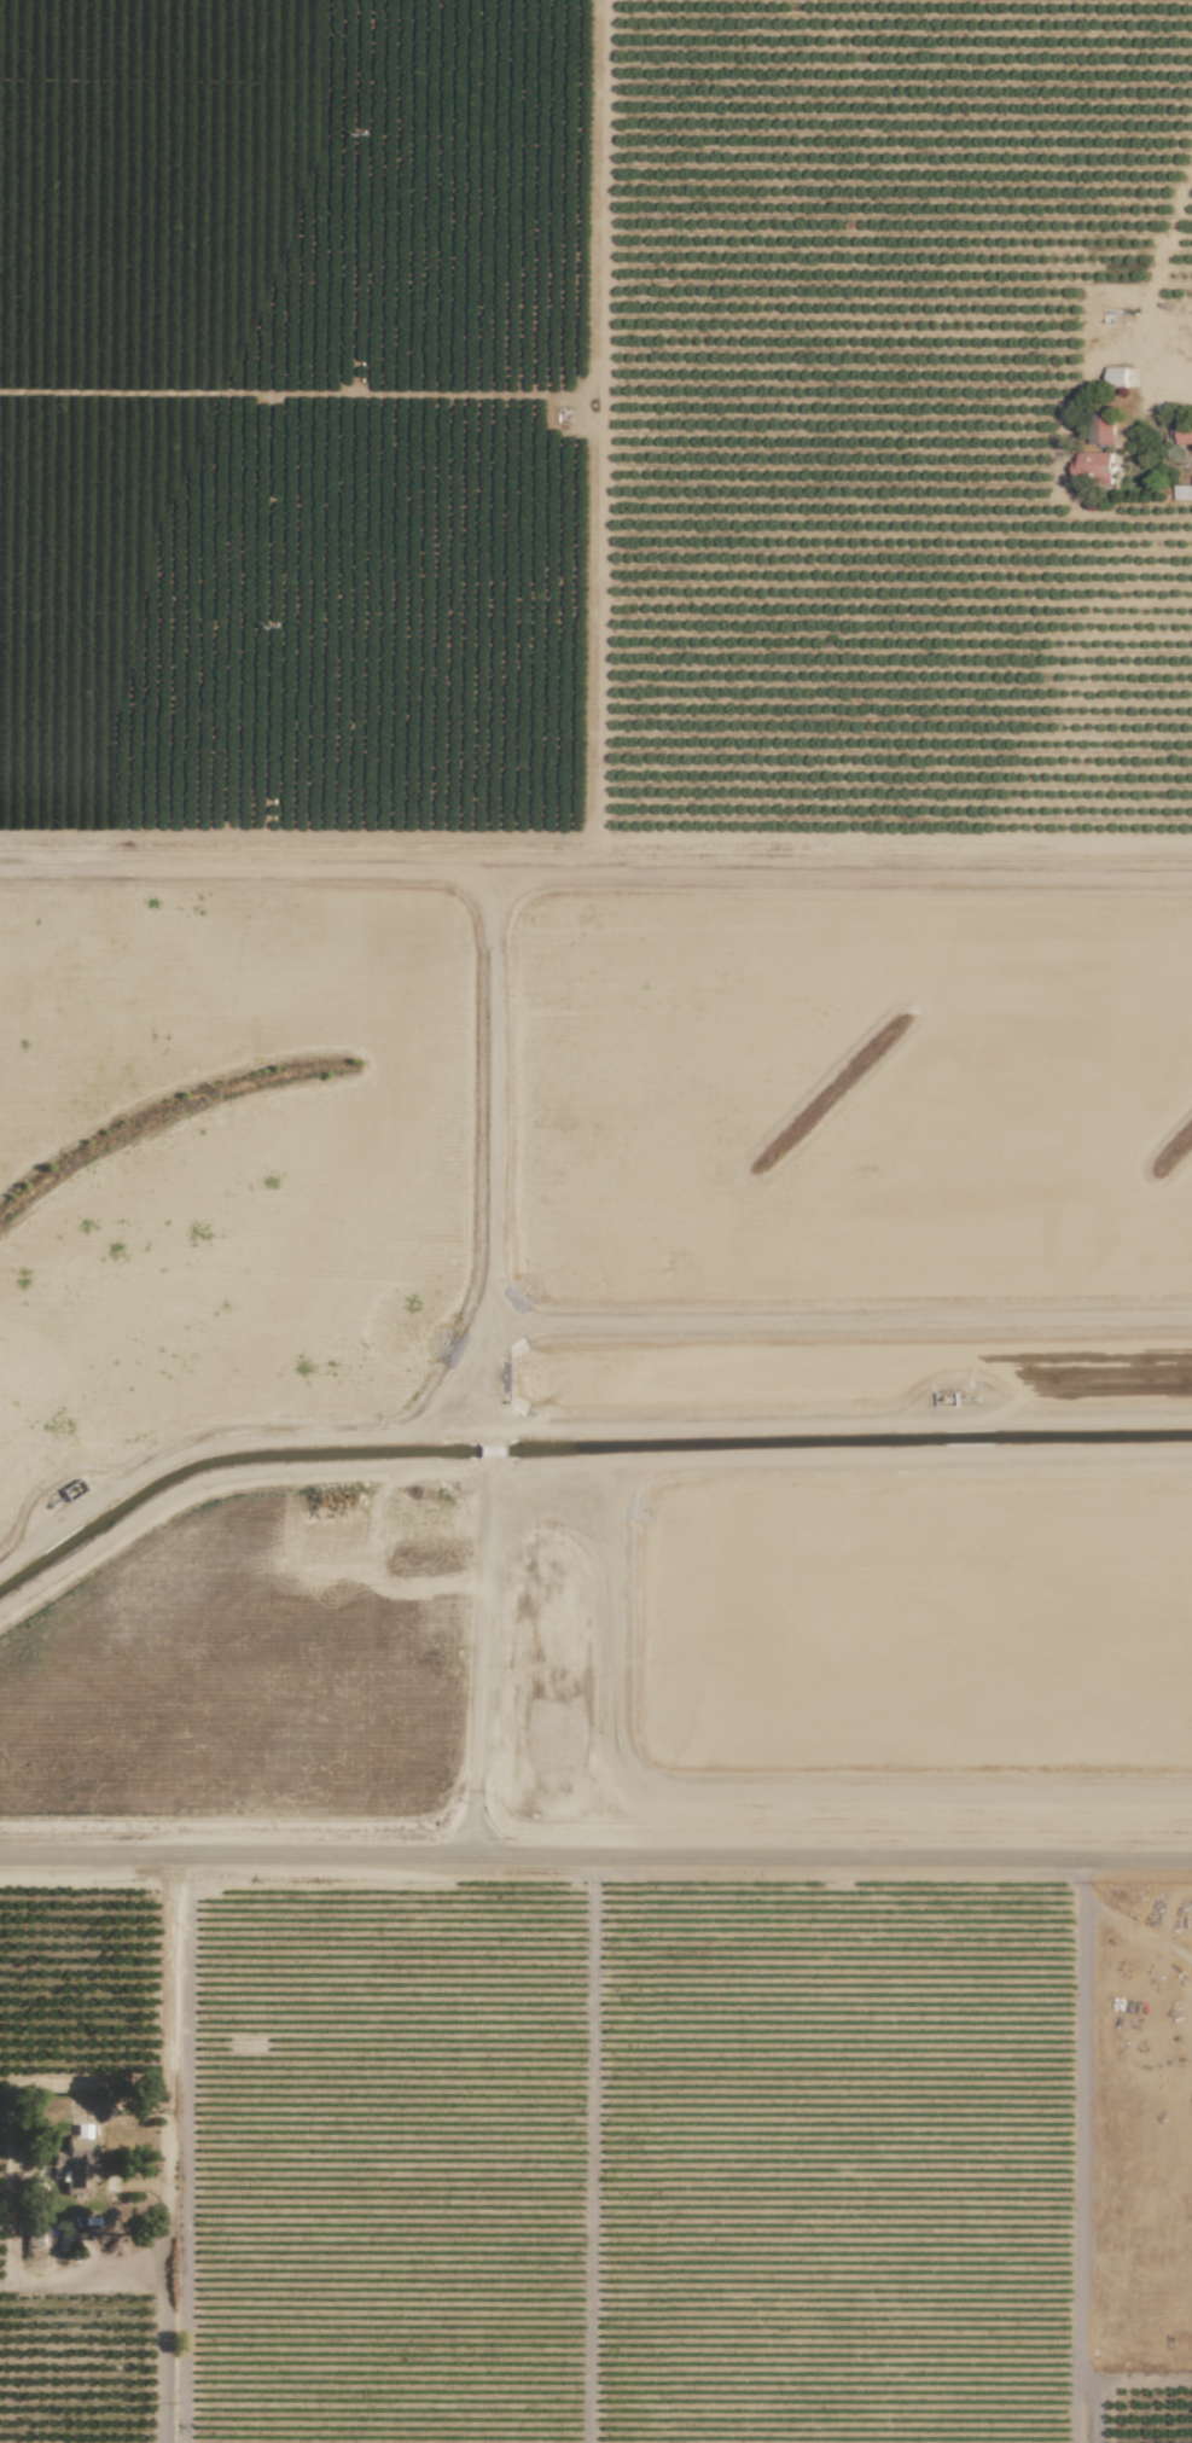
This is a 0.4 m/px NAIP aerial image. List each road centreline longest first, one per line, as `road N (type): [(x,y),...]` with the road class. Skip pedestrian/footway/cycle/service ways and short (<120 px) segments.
road 1 (residential): [(0,1855),(1191,1862)]

